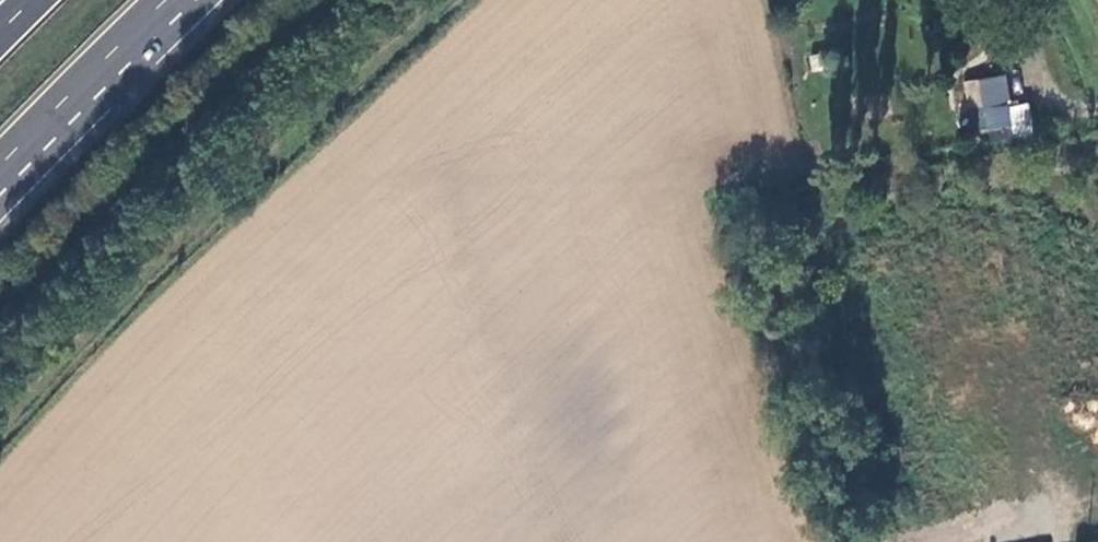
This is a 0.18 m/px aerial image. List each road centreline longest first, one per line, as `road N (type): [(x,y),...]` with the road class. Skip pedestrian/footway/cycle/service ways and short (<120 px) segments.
road 1 (trunk): [(0,165),(168,0)]

